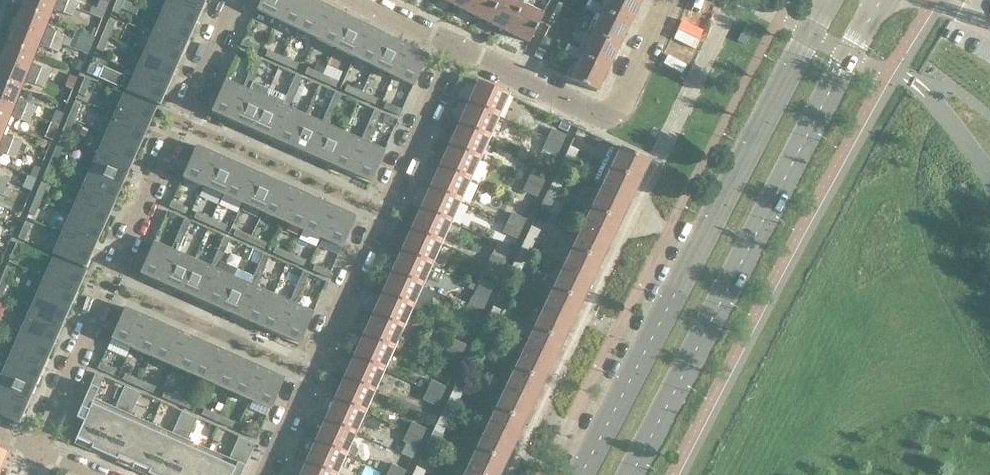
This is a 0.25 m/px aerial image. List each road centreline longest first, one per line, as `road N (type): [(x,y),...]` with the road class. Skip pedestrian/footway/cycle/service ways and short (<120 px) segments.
road 1 (secondary): [(831,0),(582,474)]
road 2 (secondary): [(632,474),(881,0)]
road 3 (residential): [(107,284),(309,371)]
road 4 (residential): [(182,125),(381,211)]
road 5 (residential): [(625,99),(614,112),(601,112),(457,45)]
road 6 (residential): [(381,211),(457,45)]
road 7 (residential): [(38,451),(107,284)]
road 8 (residential): [(107,284),(182,125)]
road 9 (residential): [(309,371),(381,211)]
road 10 (residential): [(182,125),(234,0)]

